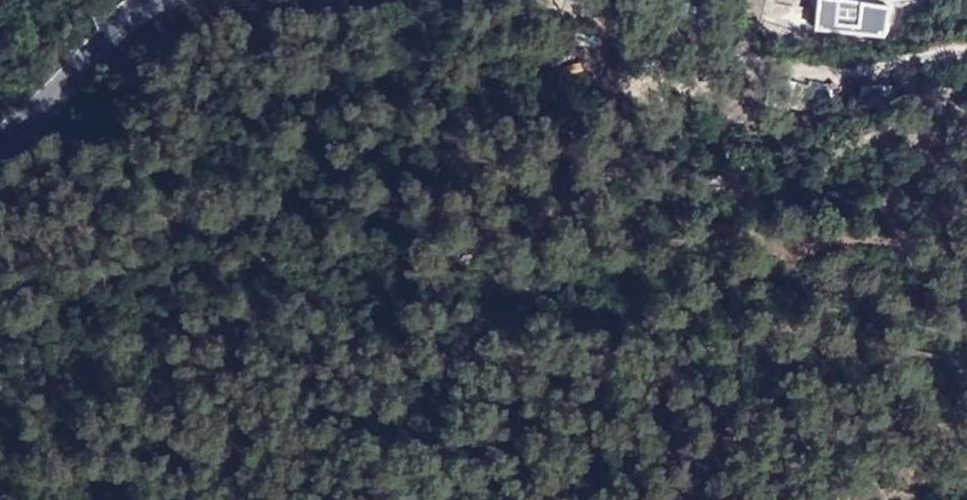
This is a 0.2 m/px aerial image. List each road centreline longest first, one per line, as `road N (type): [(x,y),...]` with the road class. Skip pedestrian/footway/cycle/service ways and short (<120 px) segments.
road 1 (unclassified): [(0,145),(46,110),(110,34),(155,0)]

